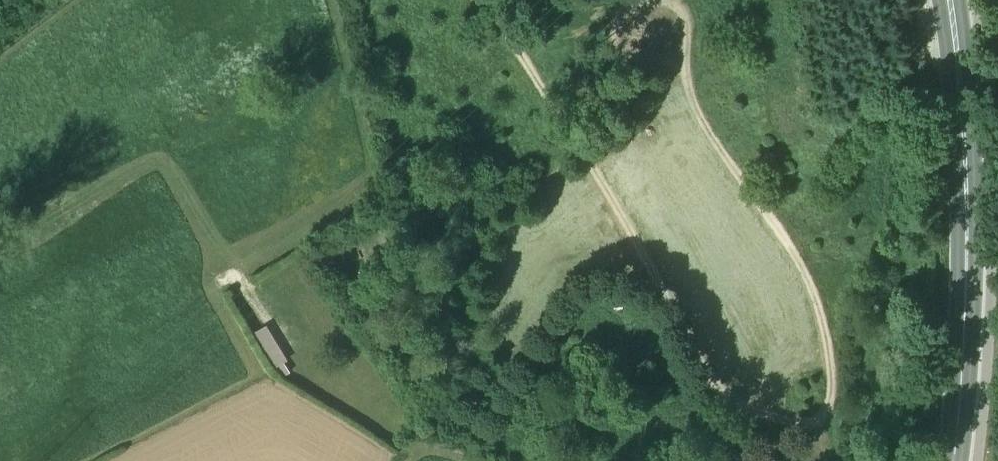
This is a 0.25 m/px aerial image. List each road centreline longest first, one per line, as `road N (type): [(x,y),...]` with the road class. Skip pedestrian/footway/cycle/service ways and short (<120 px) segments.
road 1 (primary): [(954,460),(969,159),(958,0)]

